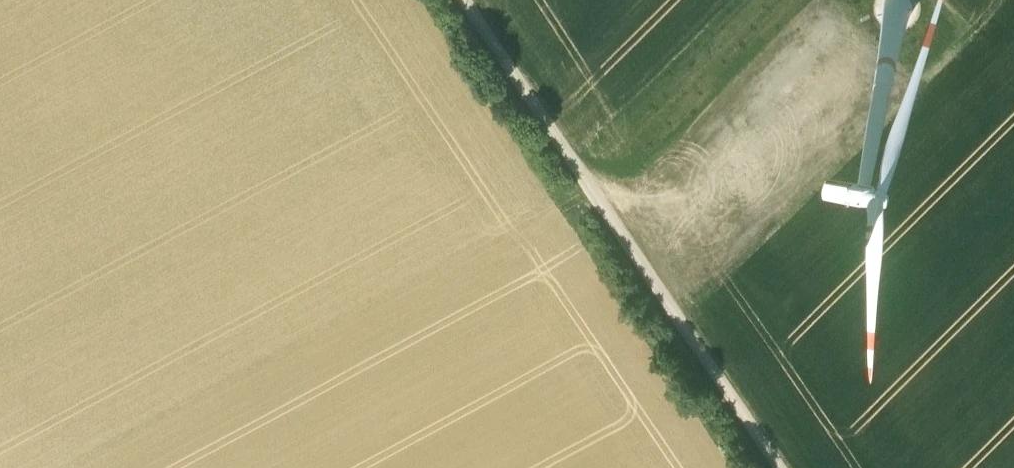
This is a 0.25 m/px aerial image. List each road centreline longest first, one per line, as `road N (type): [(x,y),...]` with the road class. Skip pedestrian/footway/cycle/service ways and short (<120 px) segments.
road 1 (track): [(469,0),(780,467)]

